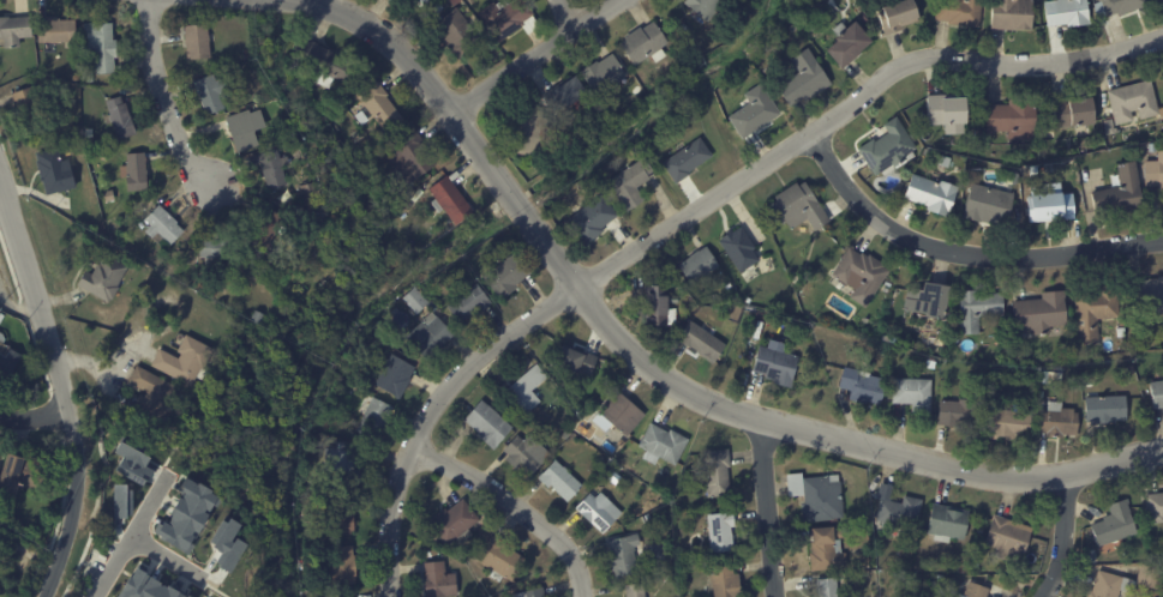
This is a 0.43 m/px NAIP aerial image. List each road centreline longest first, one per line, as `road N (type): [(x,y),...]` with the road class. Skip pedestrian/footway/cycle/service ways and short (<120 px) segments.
road 1 (residential): [(300,0),(349,16),(392,44),(617,337),(659,375),(709,402),(997,478),(1067,472),(1162,448)]
road 2 (residential): [(575,289),(916,58),(1020,64),(1162,36)]
road 3 (residential): [(0,186),(84,477),(70,544),(45,596)]
road 4 (residential): [(813,133),(863,206),(935,248),(1035,258),(1162,240)]
road 5 (residential): [(392,596),(390,515),(396,481),(414,450),(450,390),(575,289)]
road 6 (residential): [(584,596),(572,553),(557,532),(414,450)]
road 7 (residential): [(217,191),(186,151),(161,86),(150,0)]
road 8 (residential): [(450,115),(620,0)]
road 9 (residential): [(777,596),(762,420)]
road 10 (residential): [(1043,596),(1056,572),(1067,472)]

